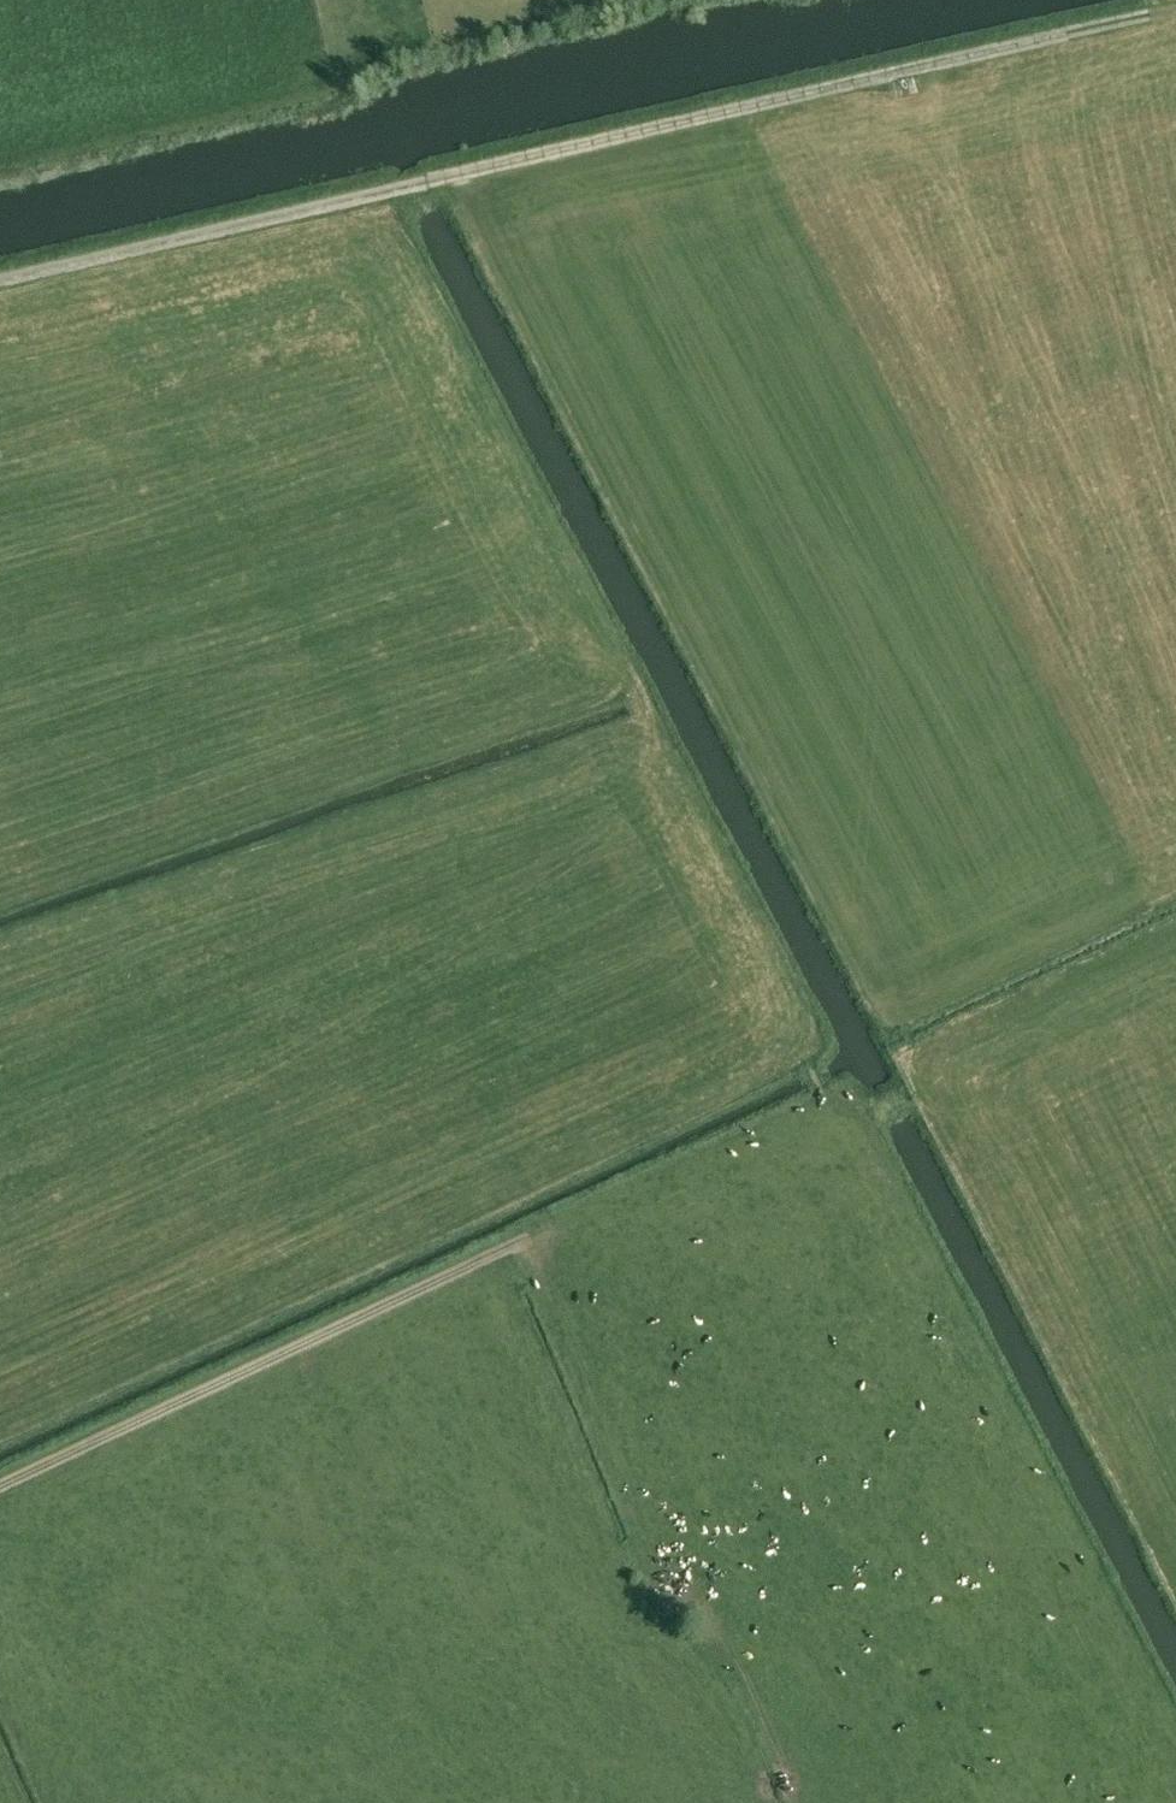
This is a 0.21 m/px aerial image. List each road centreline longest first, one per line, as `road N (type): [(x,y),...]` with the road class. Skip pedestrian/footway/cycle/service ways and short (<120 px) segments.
road 1 (track): [(0,283),(1175,14)]
road 2 (track): [(0,1490),(523,1246)]

